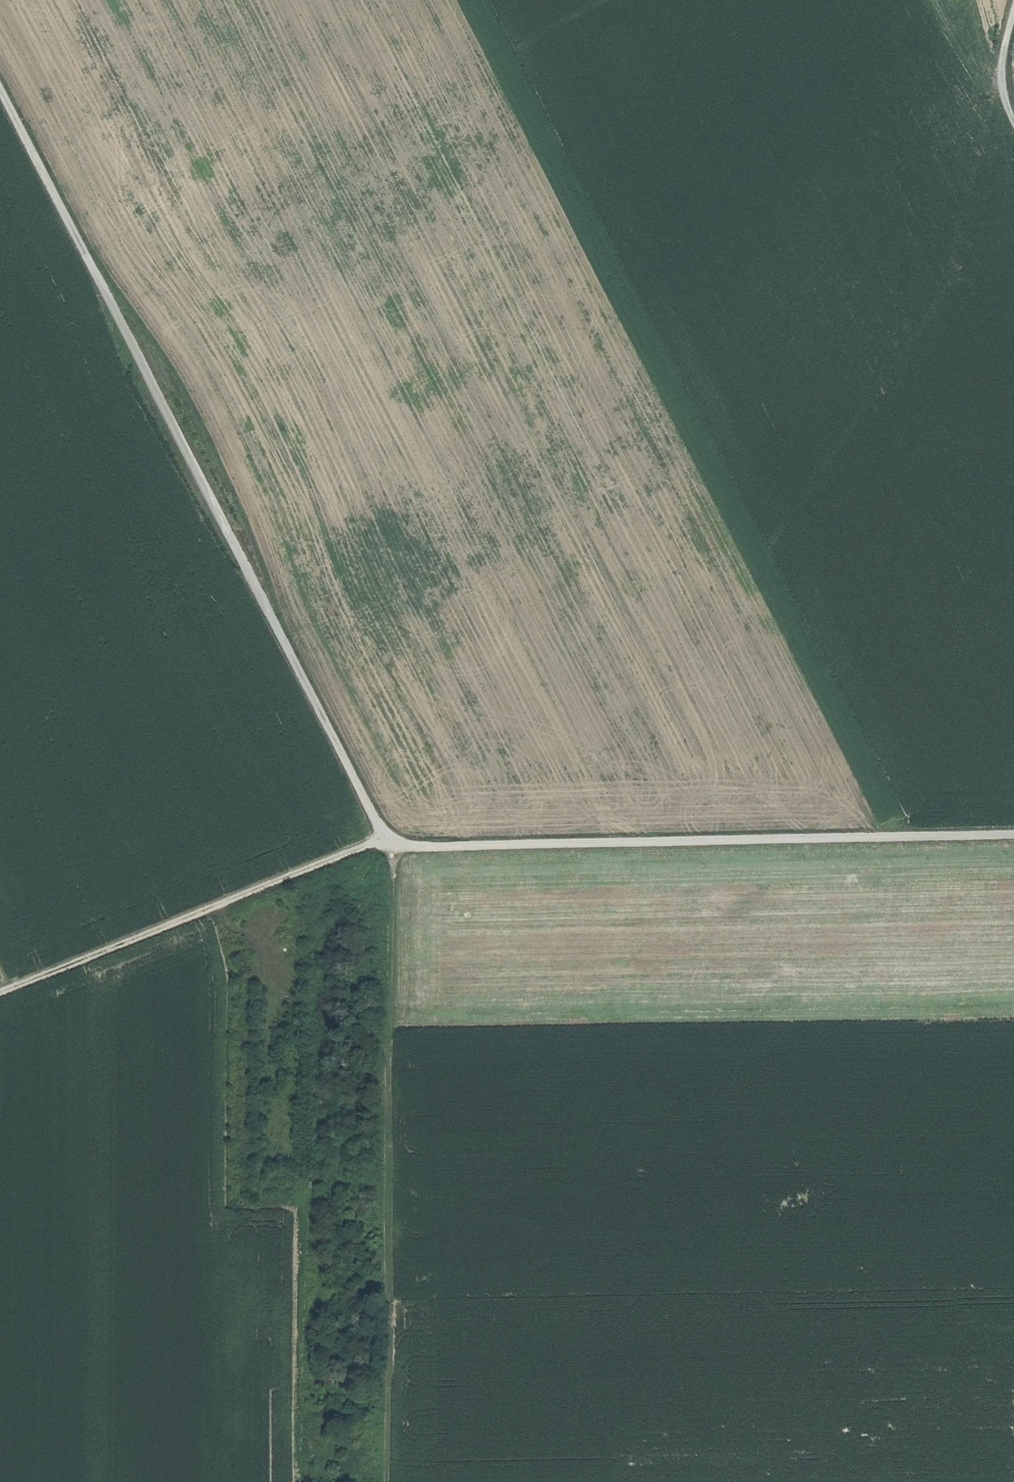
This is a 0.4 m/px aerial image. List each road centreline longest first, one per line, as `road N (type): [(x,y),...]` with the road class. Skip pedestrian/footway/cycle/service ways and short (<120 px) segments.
road 1 (unclassified): [(0,89),(387,837),(429,847),(1013,834)]
road 2 (track): [(0,992),(387,837),(394,864),(387,1481)]

